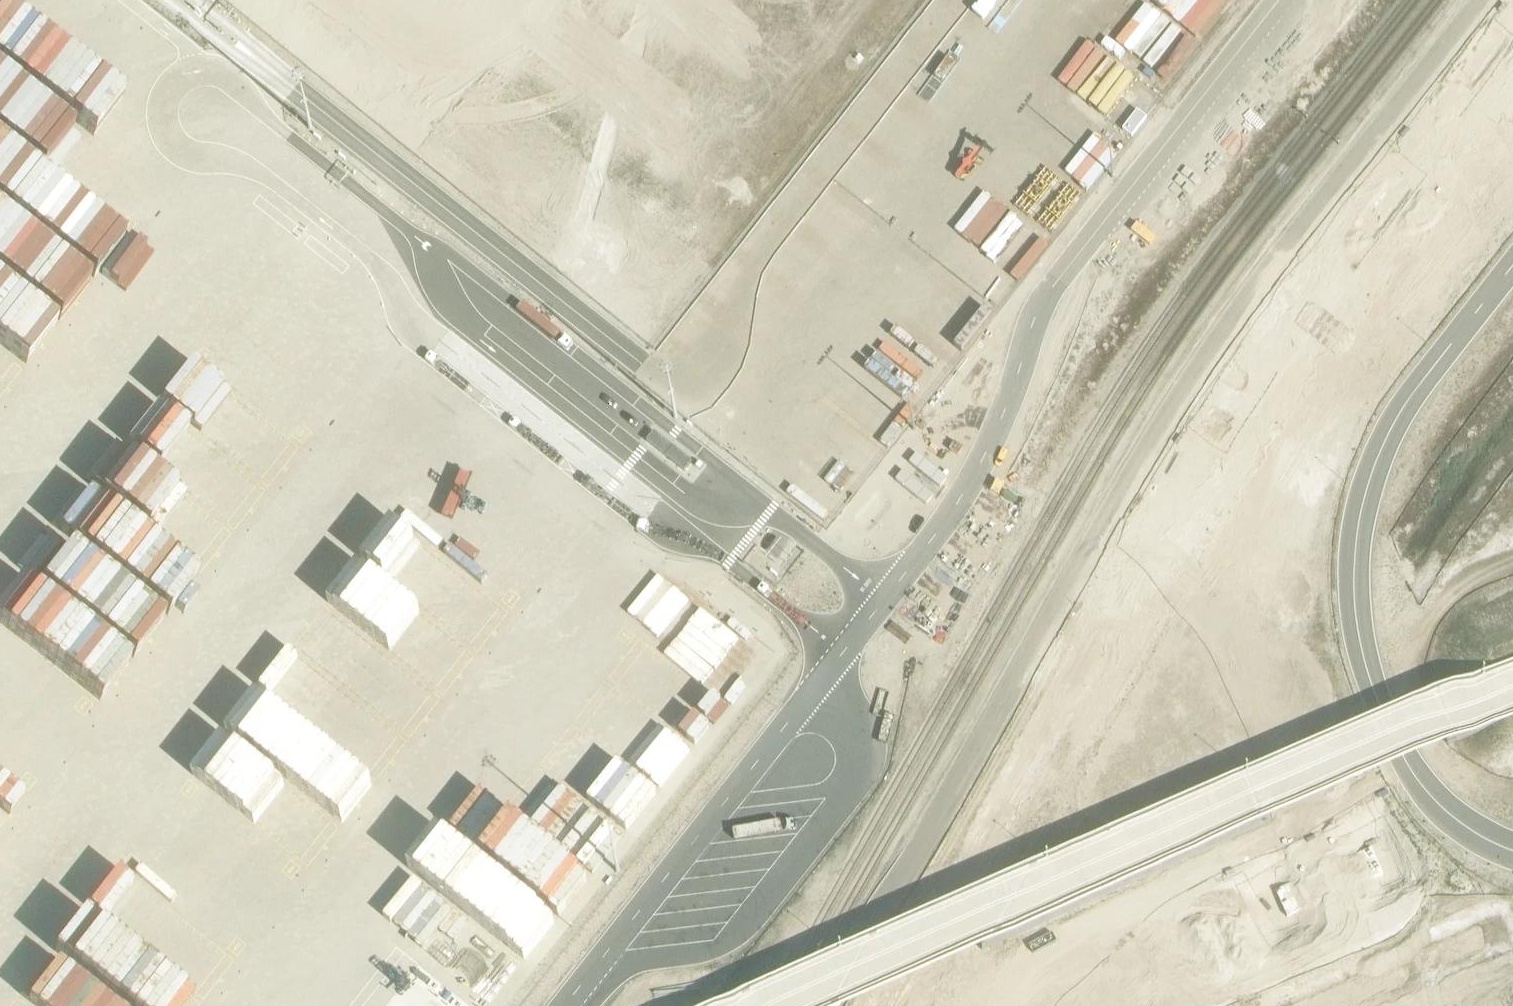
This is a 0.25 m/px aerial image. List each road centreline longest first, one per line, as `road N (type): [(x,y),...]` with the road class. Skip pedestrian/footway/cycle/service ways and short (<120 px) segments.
road 1 (unclassified): [(1512,851),(1435,800),(1399,749),(1367,671),(1356,581),(1377,461),(1398,420),(1512,269)]

